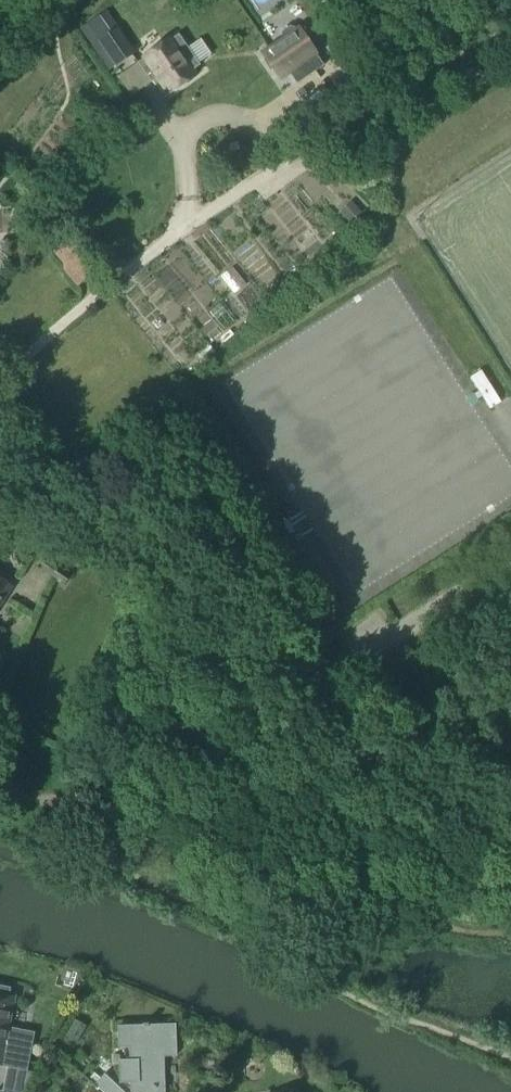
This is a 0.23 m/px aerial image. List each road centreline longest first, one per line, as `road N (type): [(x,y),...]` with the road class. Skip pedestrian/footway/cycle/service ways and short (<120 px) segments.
road 1 (unclassified): [(510,849),(306,700),(50,496),(0,480)]
road 2 (track): [(510,33),(354,122)]

